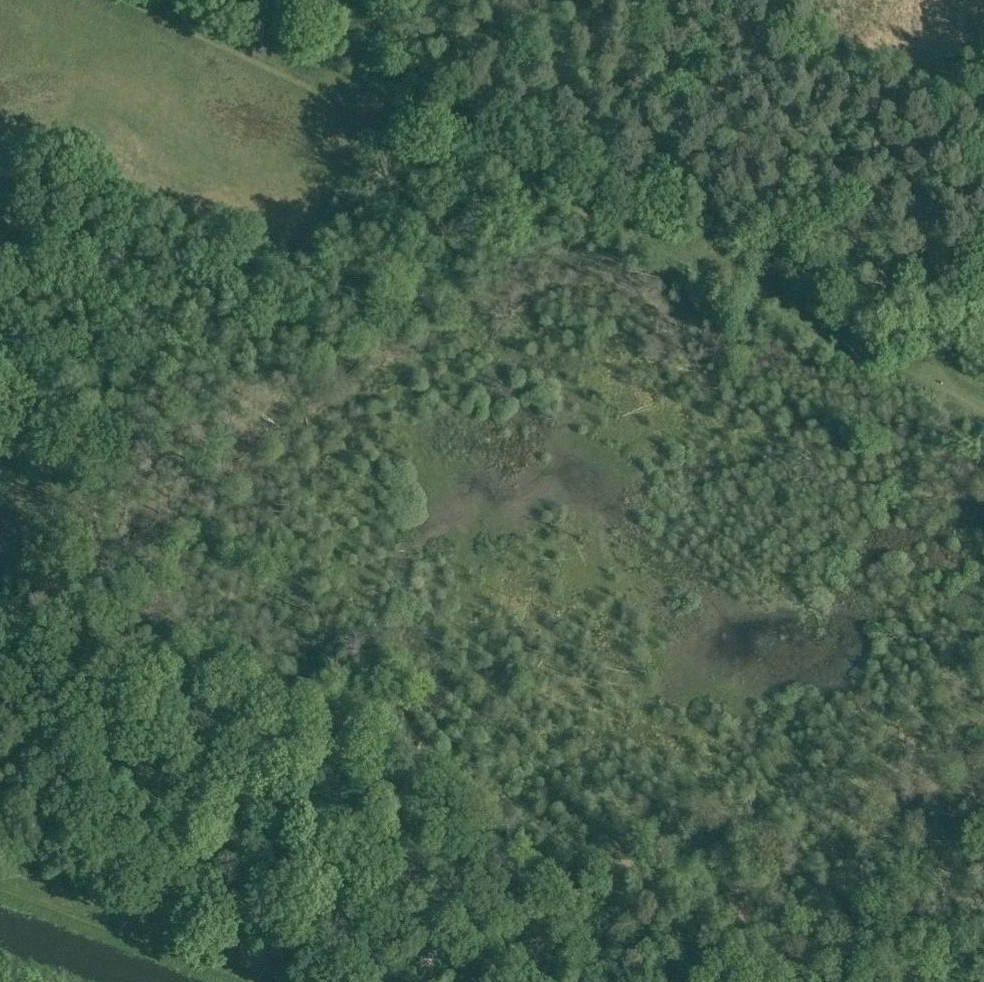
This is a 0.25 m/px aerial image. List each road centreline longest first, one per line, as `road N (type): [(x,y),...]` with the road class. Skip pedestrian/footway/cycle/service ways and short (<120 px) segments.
road 1 (track): [(0,870),(297,981)]

